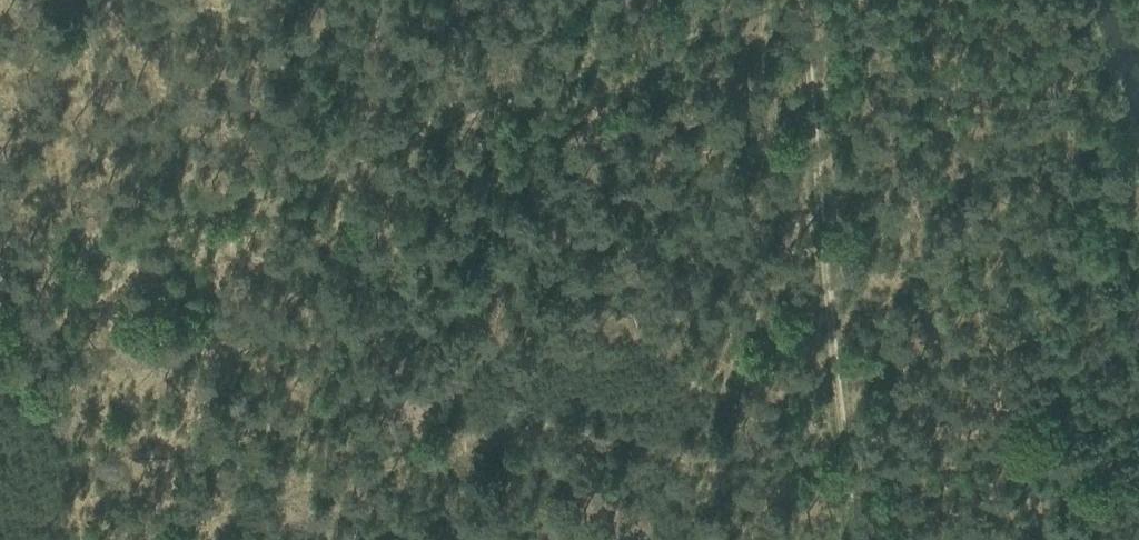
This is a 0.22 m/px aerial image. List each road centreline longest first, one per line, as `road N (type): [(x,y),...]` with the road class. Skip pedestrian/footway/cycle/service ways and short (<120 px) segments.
road 1 (track): [(852,539),(803,0)]

